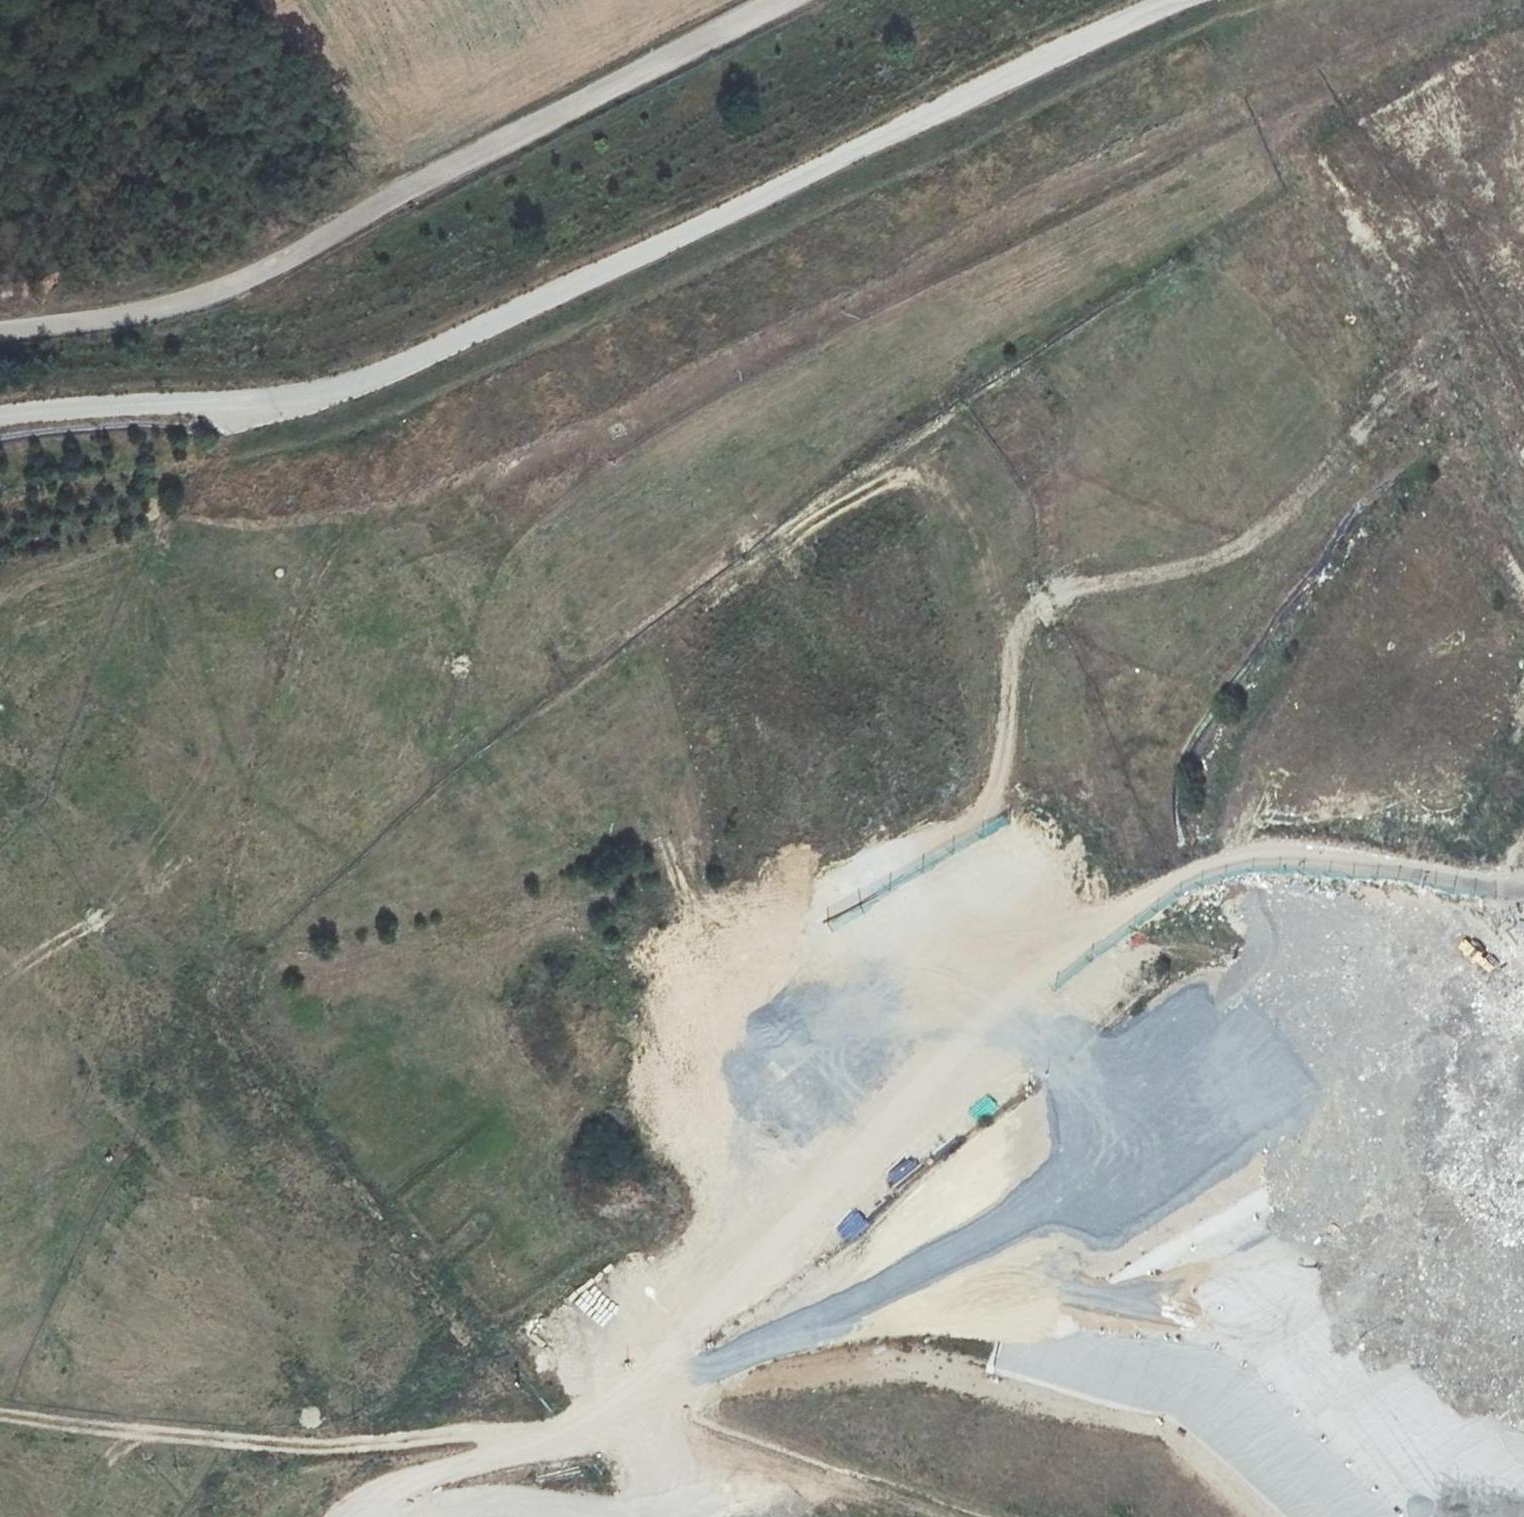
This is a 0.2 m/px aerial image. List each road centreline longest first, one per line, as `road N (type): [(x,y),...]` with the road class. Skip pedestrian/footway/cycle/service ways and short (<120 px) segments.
road 1 (track): [(380,1516),(436,1474),(633,1425),(732,1333),(820,1204),(966,1076),(1057,1024),(1120,1012),(1134,967),(1196,913),(1277,887),(1510,756),(1523,734)]
road 2 (track): [(786,1516),(1267,1185),(1294,1190),(1432,1455)]
road 3 (unclassified): [(0,337),(108,323),(256,280),(795,0)]

